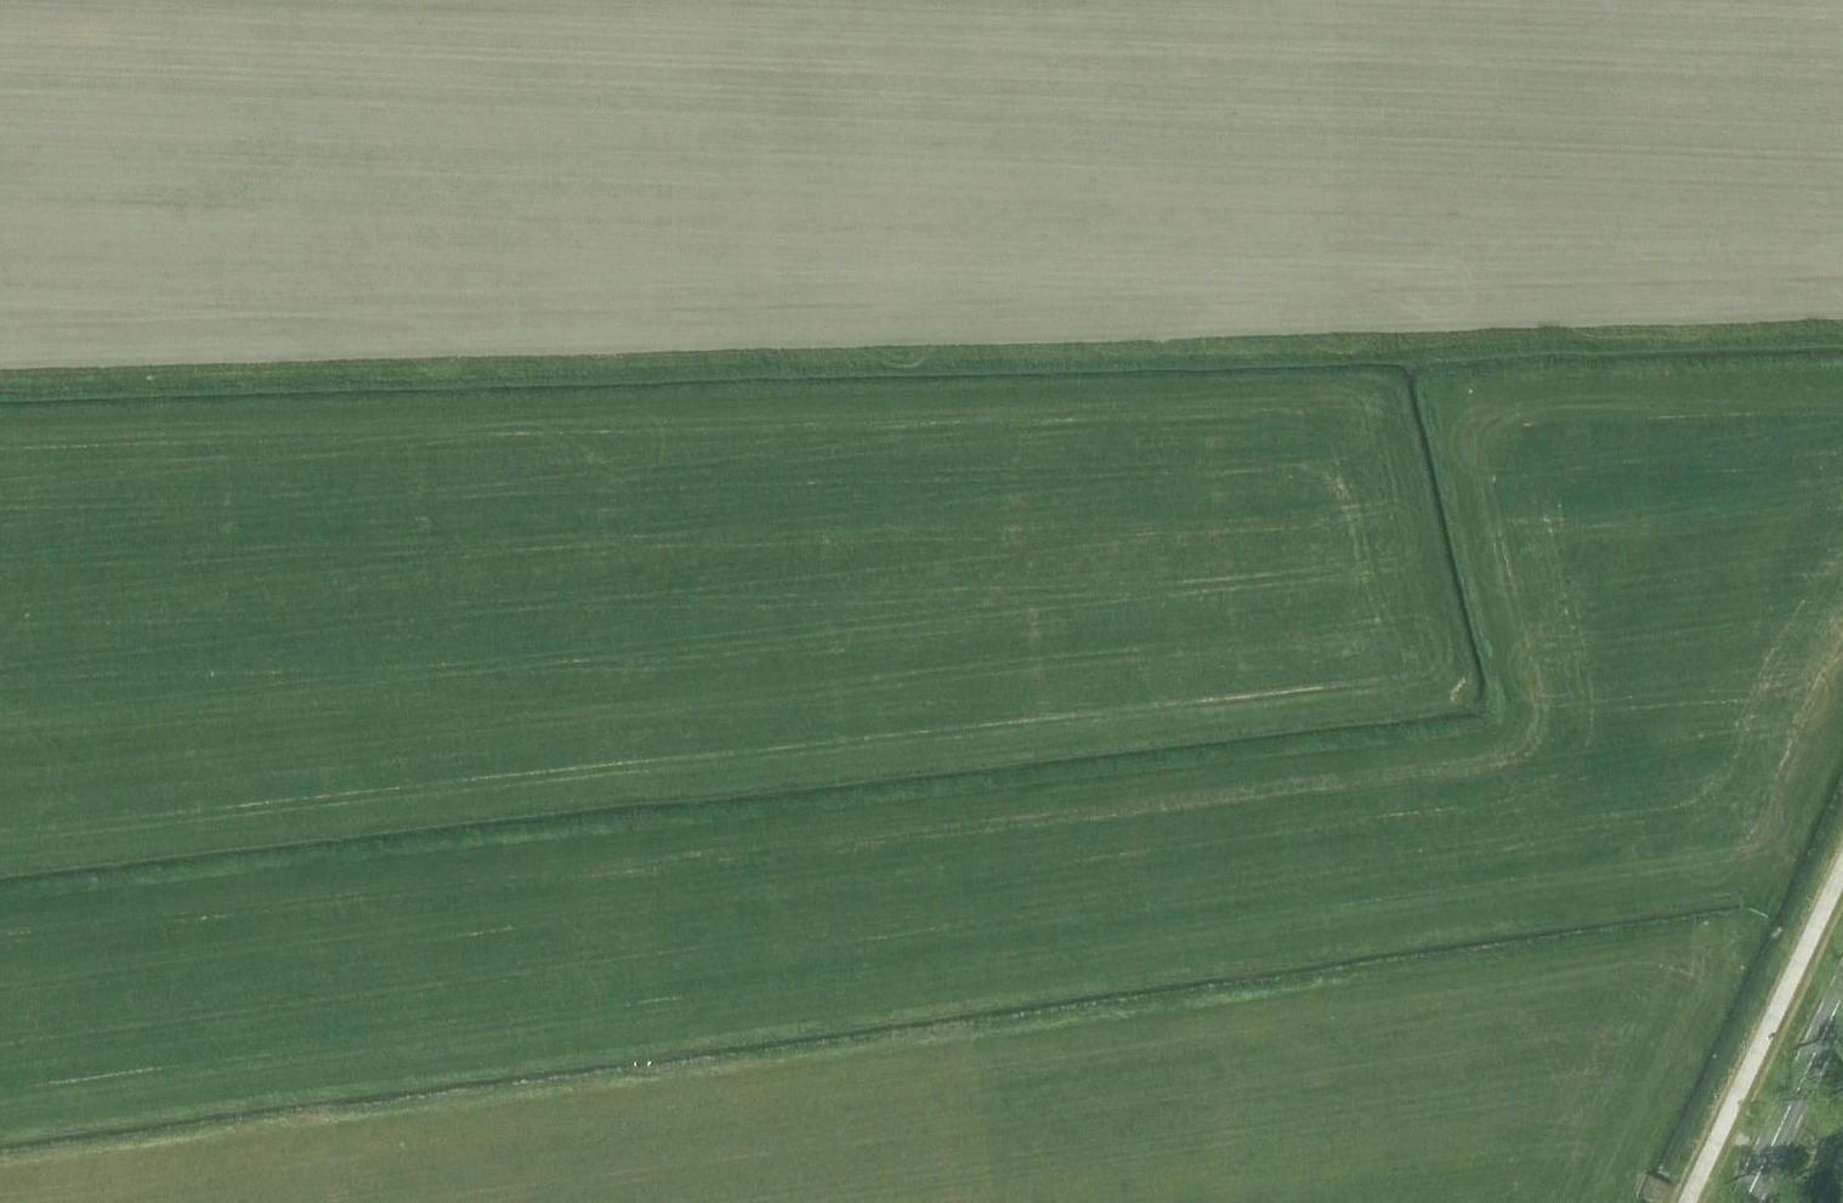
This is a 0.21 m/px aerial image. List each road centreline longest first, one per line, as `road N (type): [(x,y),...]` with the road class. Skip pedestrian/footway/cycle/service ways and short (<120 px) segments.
road 1 (secondary): [(1842,1001),(1748,1202)]

